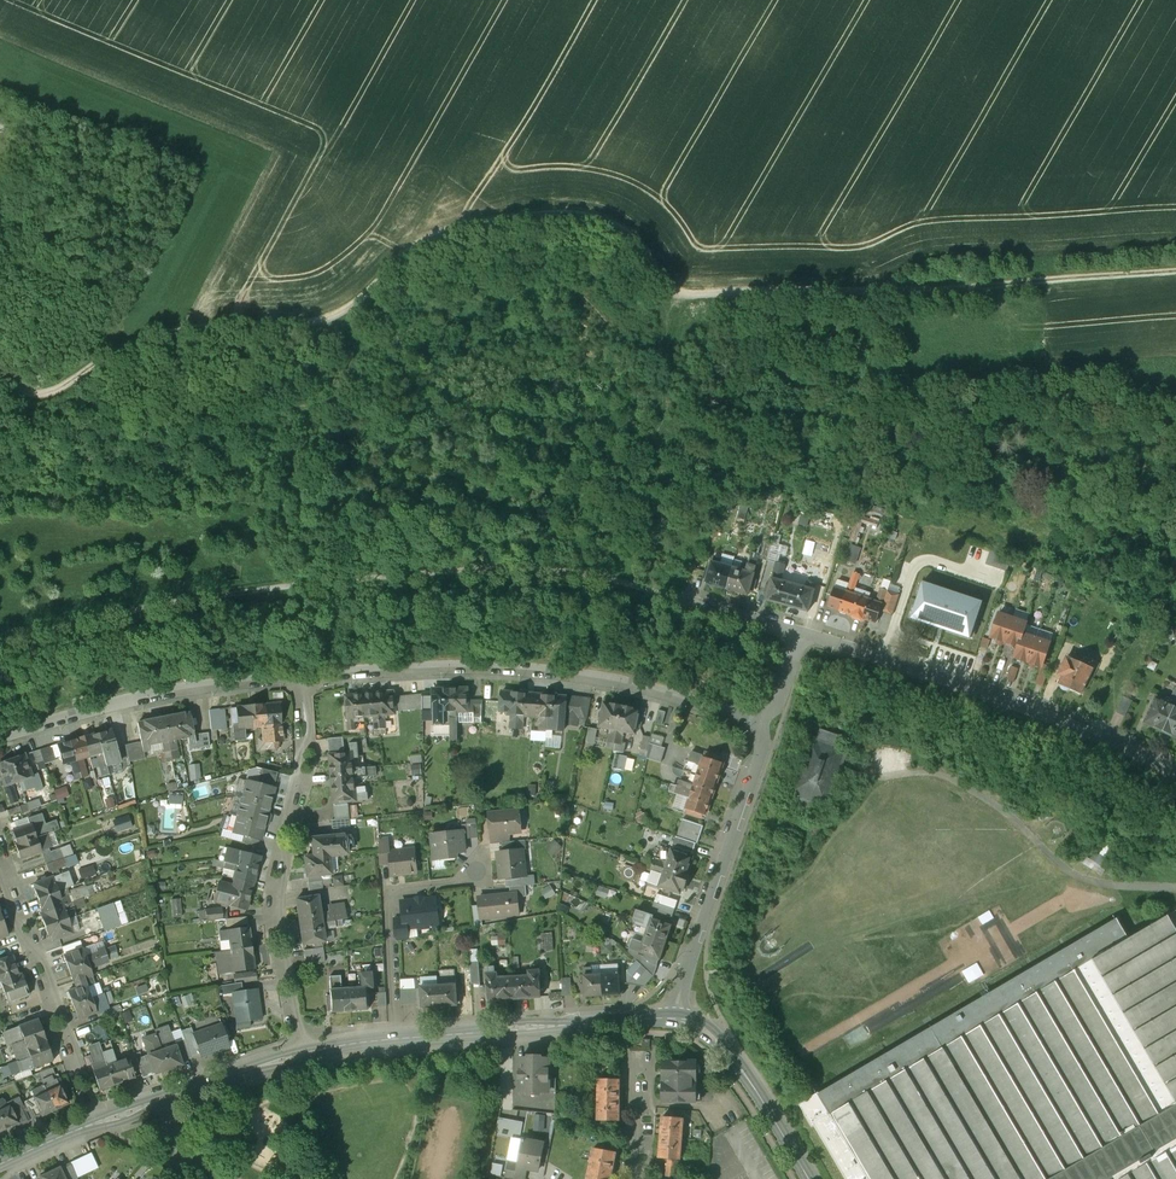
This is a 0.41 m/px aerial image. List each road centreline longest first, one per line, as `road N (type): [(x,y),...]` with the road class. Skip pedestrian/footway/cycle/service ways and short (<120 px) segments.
road 1 (track): [(1175,273),(695,298),(674,294),(610,220),(560,210),(422,243),(338,316),(211,327),(101,360)]
road 2 (track): [(668,594),(545,569),(394,574),(199,597),(0,644)]
road 3 (residential): [(762,722),(555,670),(476,665),(302,676)]
road 4 (residential): [(803,633),(1030,708),(1175,772)]
road 5 (residential): [(307,1053),(281,882),(307,723),(302,676)]
road 6 (residential): [(673,1017),(763,745),(762,722)]
road 7 (residential): [(302,676),(159,692),(0,738)]
road 8 (secondary): [(673,1017),(396,1038)]
road 9 (residential): [(0,876),(23,939),(42,955),(107,1122)]
road 10 (residential): [(396,1038),(393,893),(488,869),(486,850)]
road 11 (secondary): [(811,1178),(722,1044),(673,1017)]
road 12 (secondary): [(307,1053),(163,1099)]
road 13 (residential): [(668,594),(803,633)]
road 14 (residential): [(628,1178),(639,1053)]

